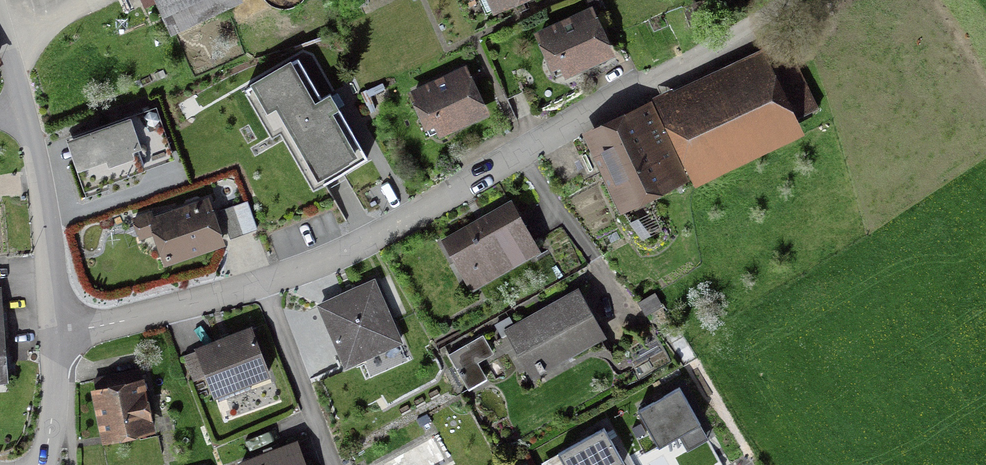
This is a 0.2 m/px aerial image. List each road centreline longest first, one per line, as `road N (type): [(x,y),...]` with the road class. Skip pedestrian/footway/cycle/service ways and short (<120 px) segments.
road 1 (residential): [(56,332),(232,293),(324,261),(648,83)]
road 2 (residential): [(24,112),(39,171),(56,332)]
road 3 (track): [(648,83),(789,0)]
road 4 (residential): [(56,332),(54,409),(41,464)]

